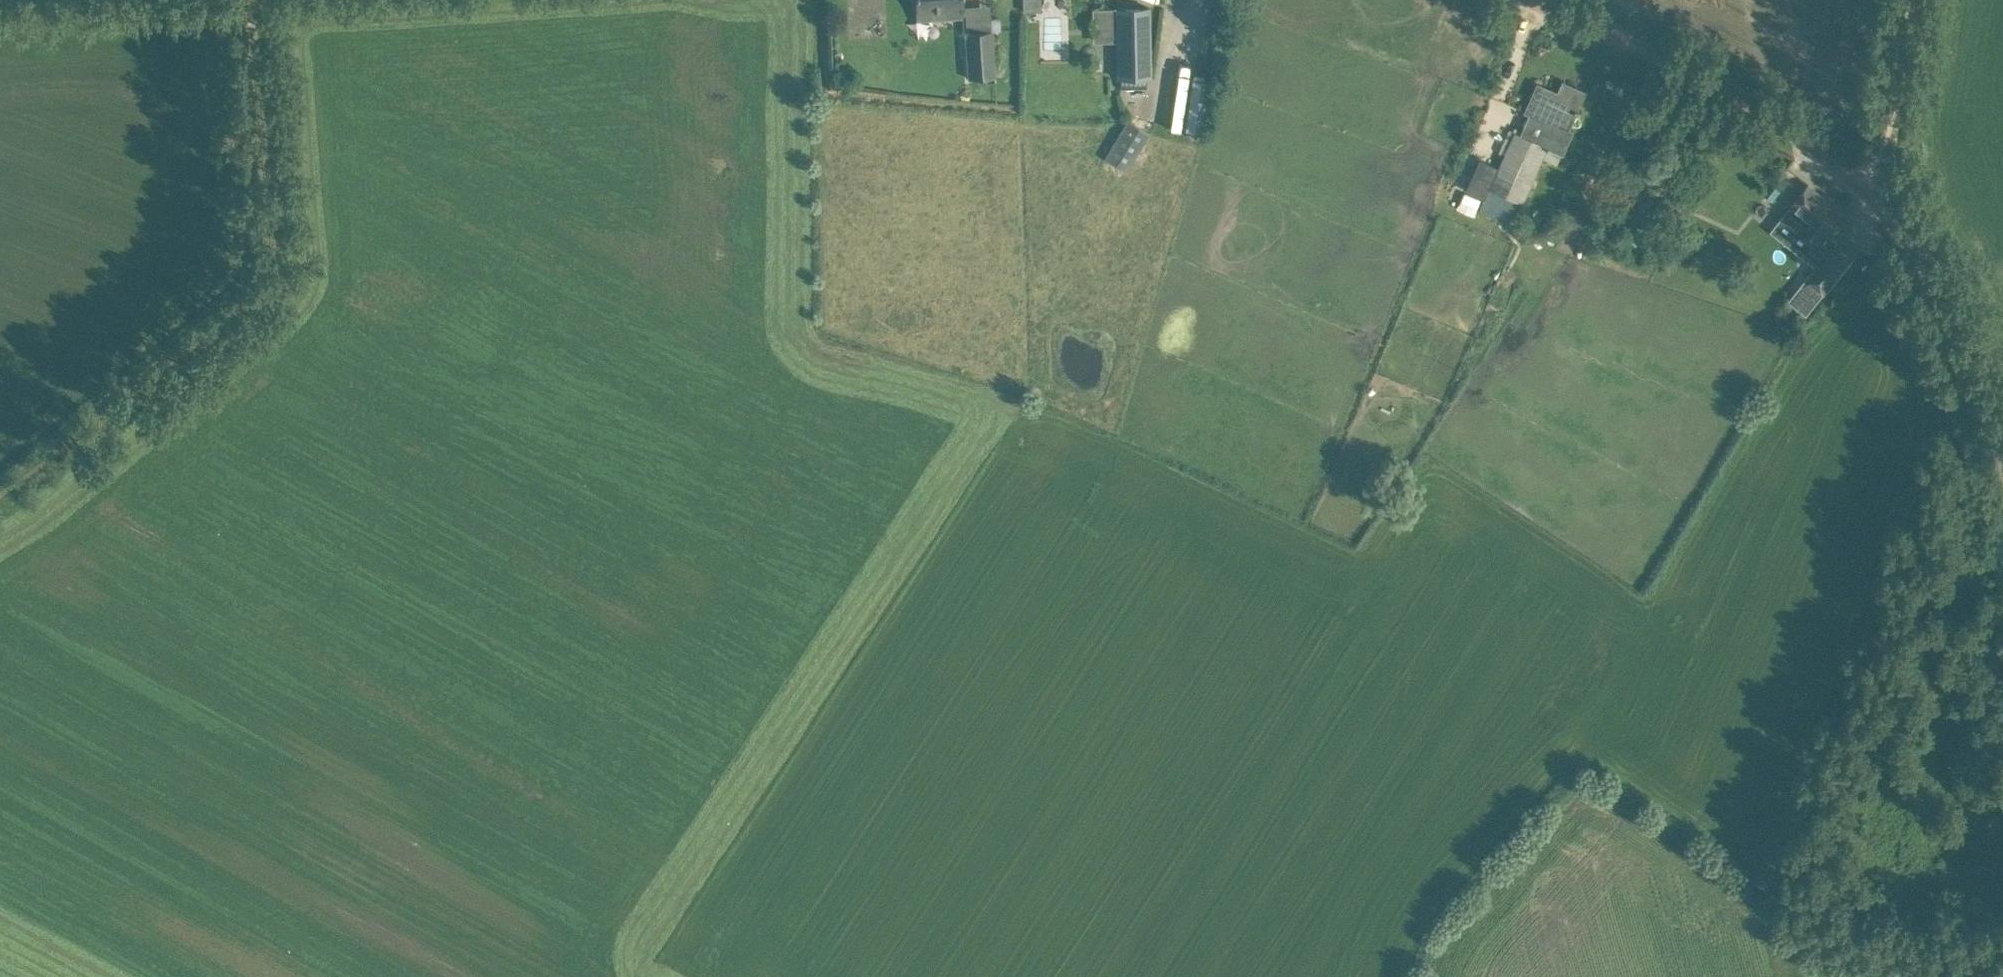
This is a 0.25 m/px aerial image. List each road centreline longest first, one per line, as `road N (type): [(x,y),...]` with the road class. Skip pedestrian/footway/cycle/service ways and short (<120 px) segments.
road 1 (unclassified): [(2002,454),(1936,284),(1893,220),(1845,170),(1774,112),(1535,0)]
road 2 (track): [(0,493),(270,288),(282,259),(261,0)]
road 3 (track): [(1917,0),(1889,137),(1865,190)]

